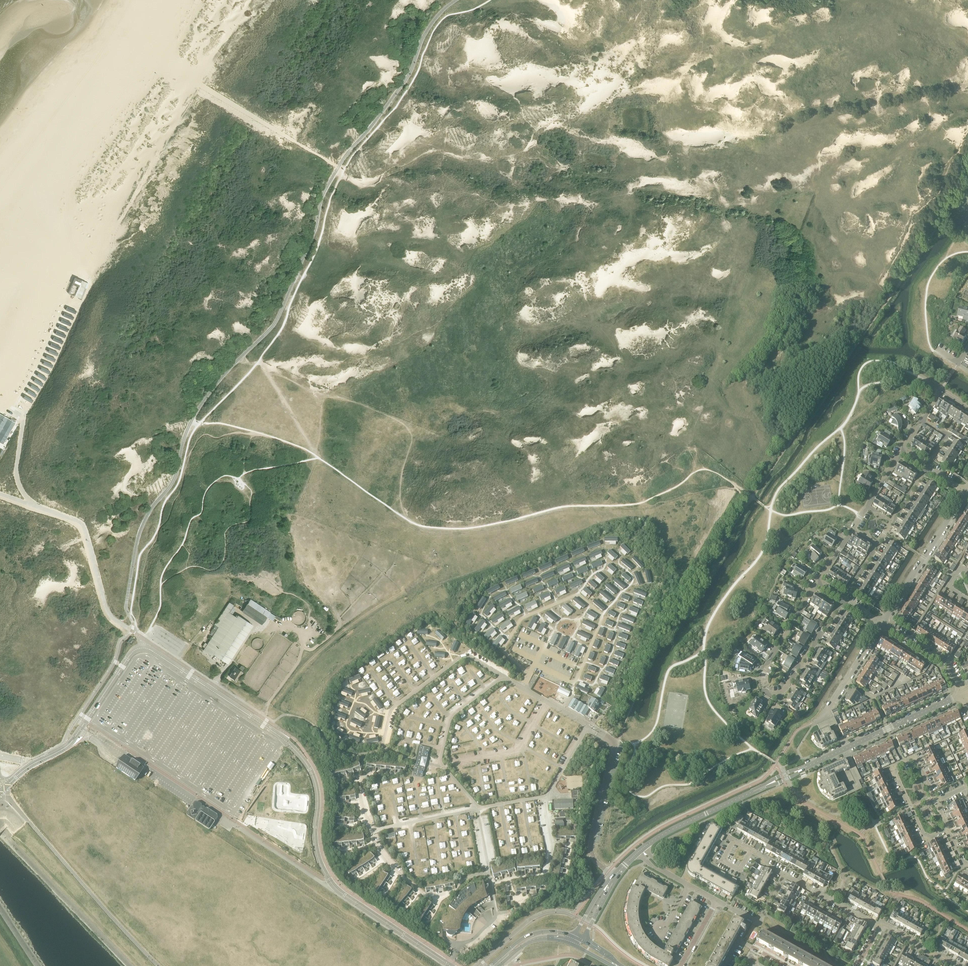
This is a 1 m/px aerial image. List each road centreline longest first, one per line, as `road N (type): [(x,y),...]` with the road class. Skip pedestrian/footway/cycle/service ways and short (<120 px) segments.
road 1 (residential): [(451,965),(334,885),(317,854),(313,776),(264,725),(141,648),(85,722)]
road 2 (residential): [(804,767),(963,694)]
road 3 (residential): [(948,829),(925,835),(897,763),(916,760),(936,801)]
road 4 (residential): [(818,582),(903,451)]
road 5 (residential): [(883,624),(966,492)]
road 6 (residential): [(844,599),(927,467)]
road 7 (residential): [(614,877),(590,850),(616,743)]
road 8 (unclassified): [(638,852),(757,789)]
road 9 (residential): [(766,691),(783,692),(844,599)]
road 10 (residential): [(766,691),(761,672),(818,582)]
road 11 (residential): [(812,723),(883,624)]

